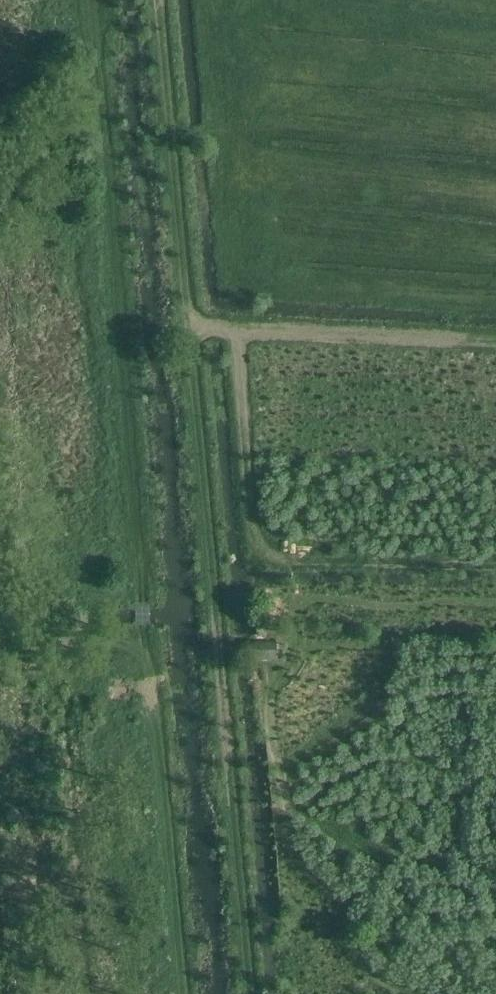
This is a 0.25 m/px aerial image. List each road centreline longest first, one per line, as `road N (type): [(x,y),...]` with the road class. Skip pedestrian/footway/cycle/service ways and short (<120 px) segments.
road 1 (track): [(88,0),(179,993)]
road 2 (track): [(249,993),(158,0)]
road 3 (track): [(144,641),(0,648)]

